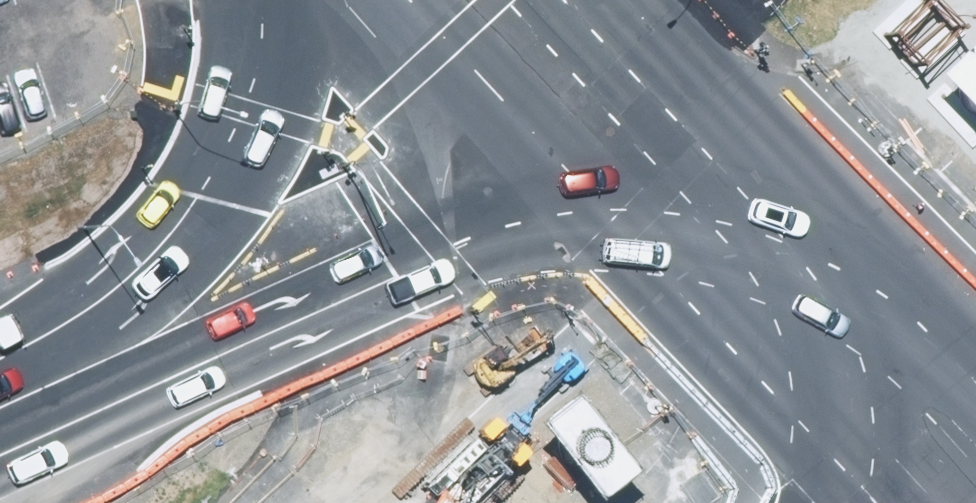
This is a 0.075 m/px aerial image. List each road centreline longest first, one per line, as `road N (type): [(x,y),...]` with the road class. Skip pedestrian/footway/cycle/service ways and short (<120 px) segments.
road 1 (primary): [(431,502),(975,56)]
road 2 (primary): [(21,396),(219,352),(394,269),(584,202)]
road 3 (primary): [(21,396),(209,202),(241,111),(243,0)]
road 4 (primary): [(975,231),(651,502)]
road 5 (primary): [(850,502),(584,202)]
road 6 (primary): [(516,0),(787,195)]
road 7 (primary): [(584,202),(405,0)]
road 8 (primary): [(584,202),(670,190),(787,195)]
road 9 (primary): [(910,326),(899,415),(856,502)]
road 10 (primary): [(787,195),(910,326)]

